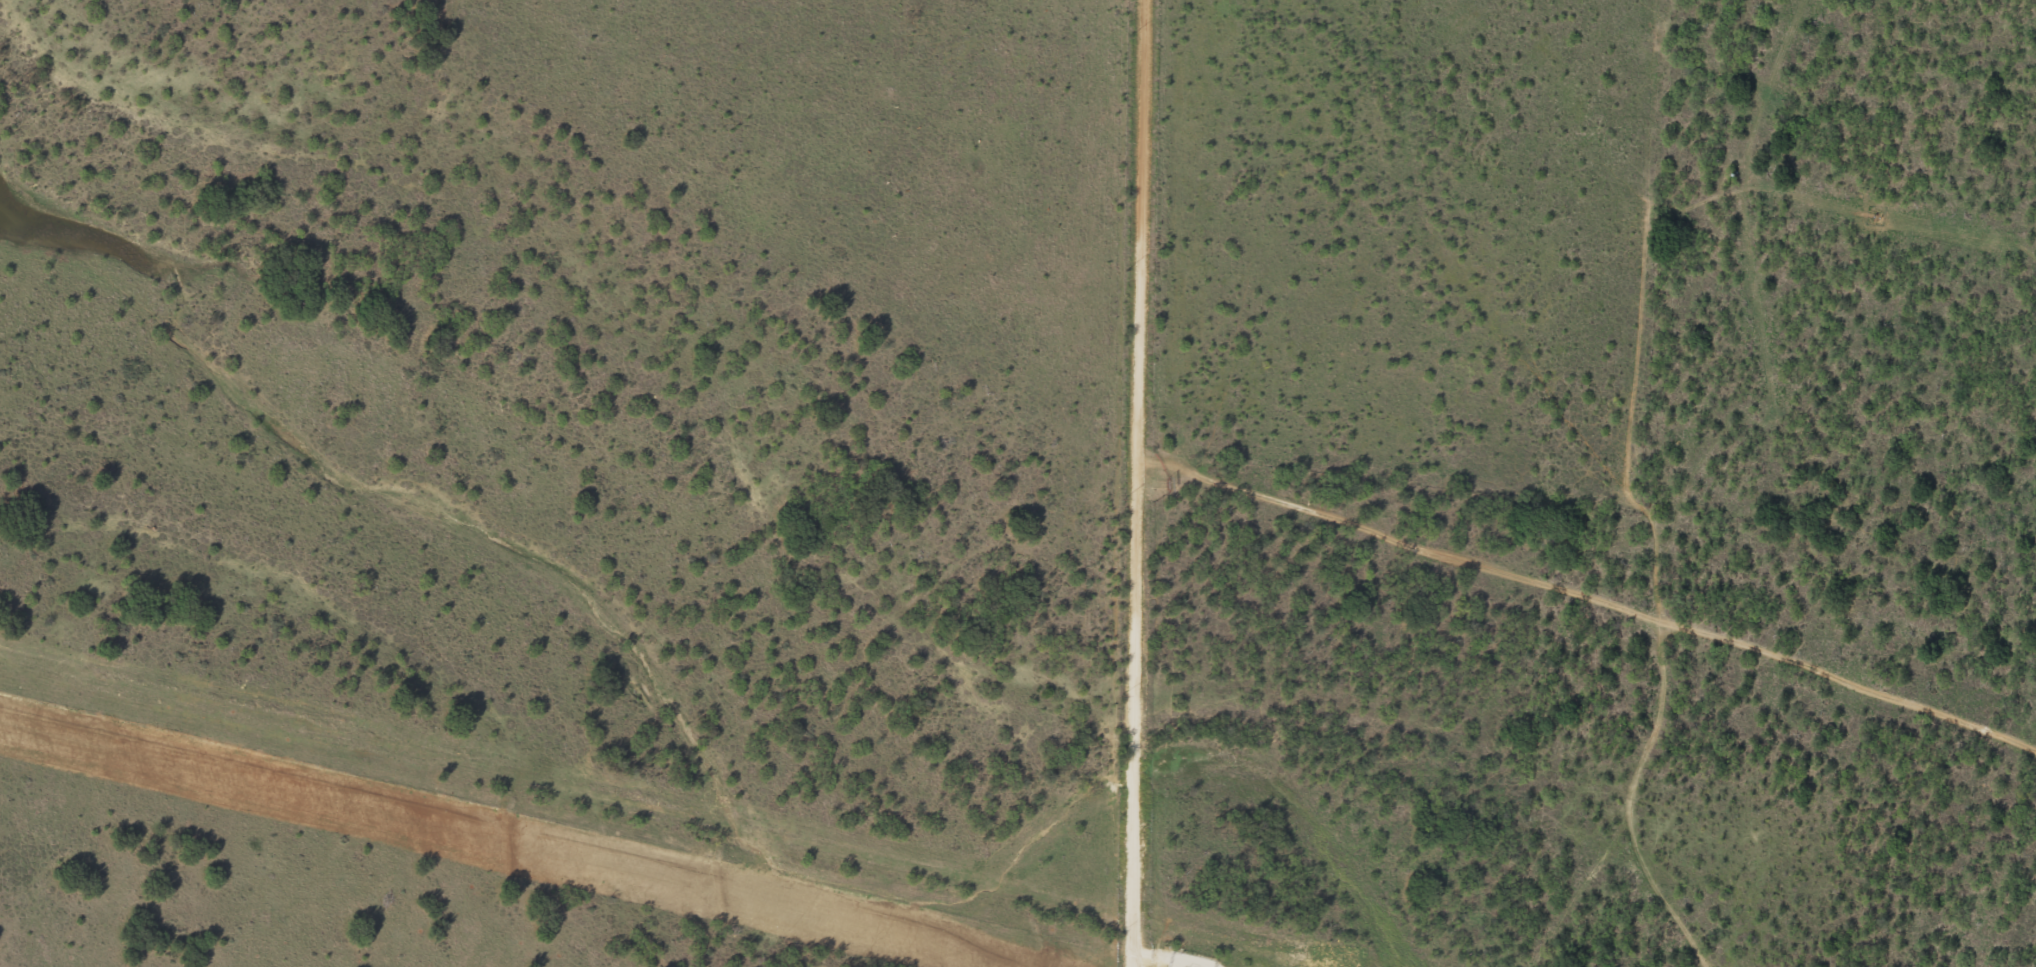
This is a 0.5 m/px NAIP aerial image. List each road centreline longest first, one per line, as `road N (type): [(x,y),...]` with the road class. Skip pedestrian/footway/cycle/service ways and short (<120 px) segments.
road 1 (residential): [(1132,966),(1145,0)]

